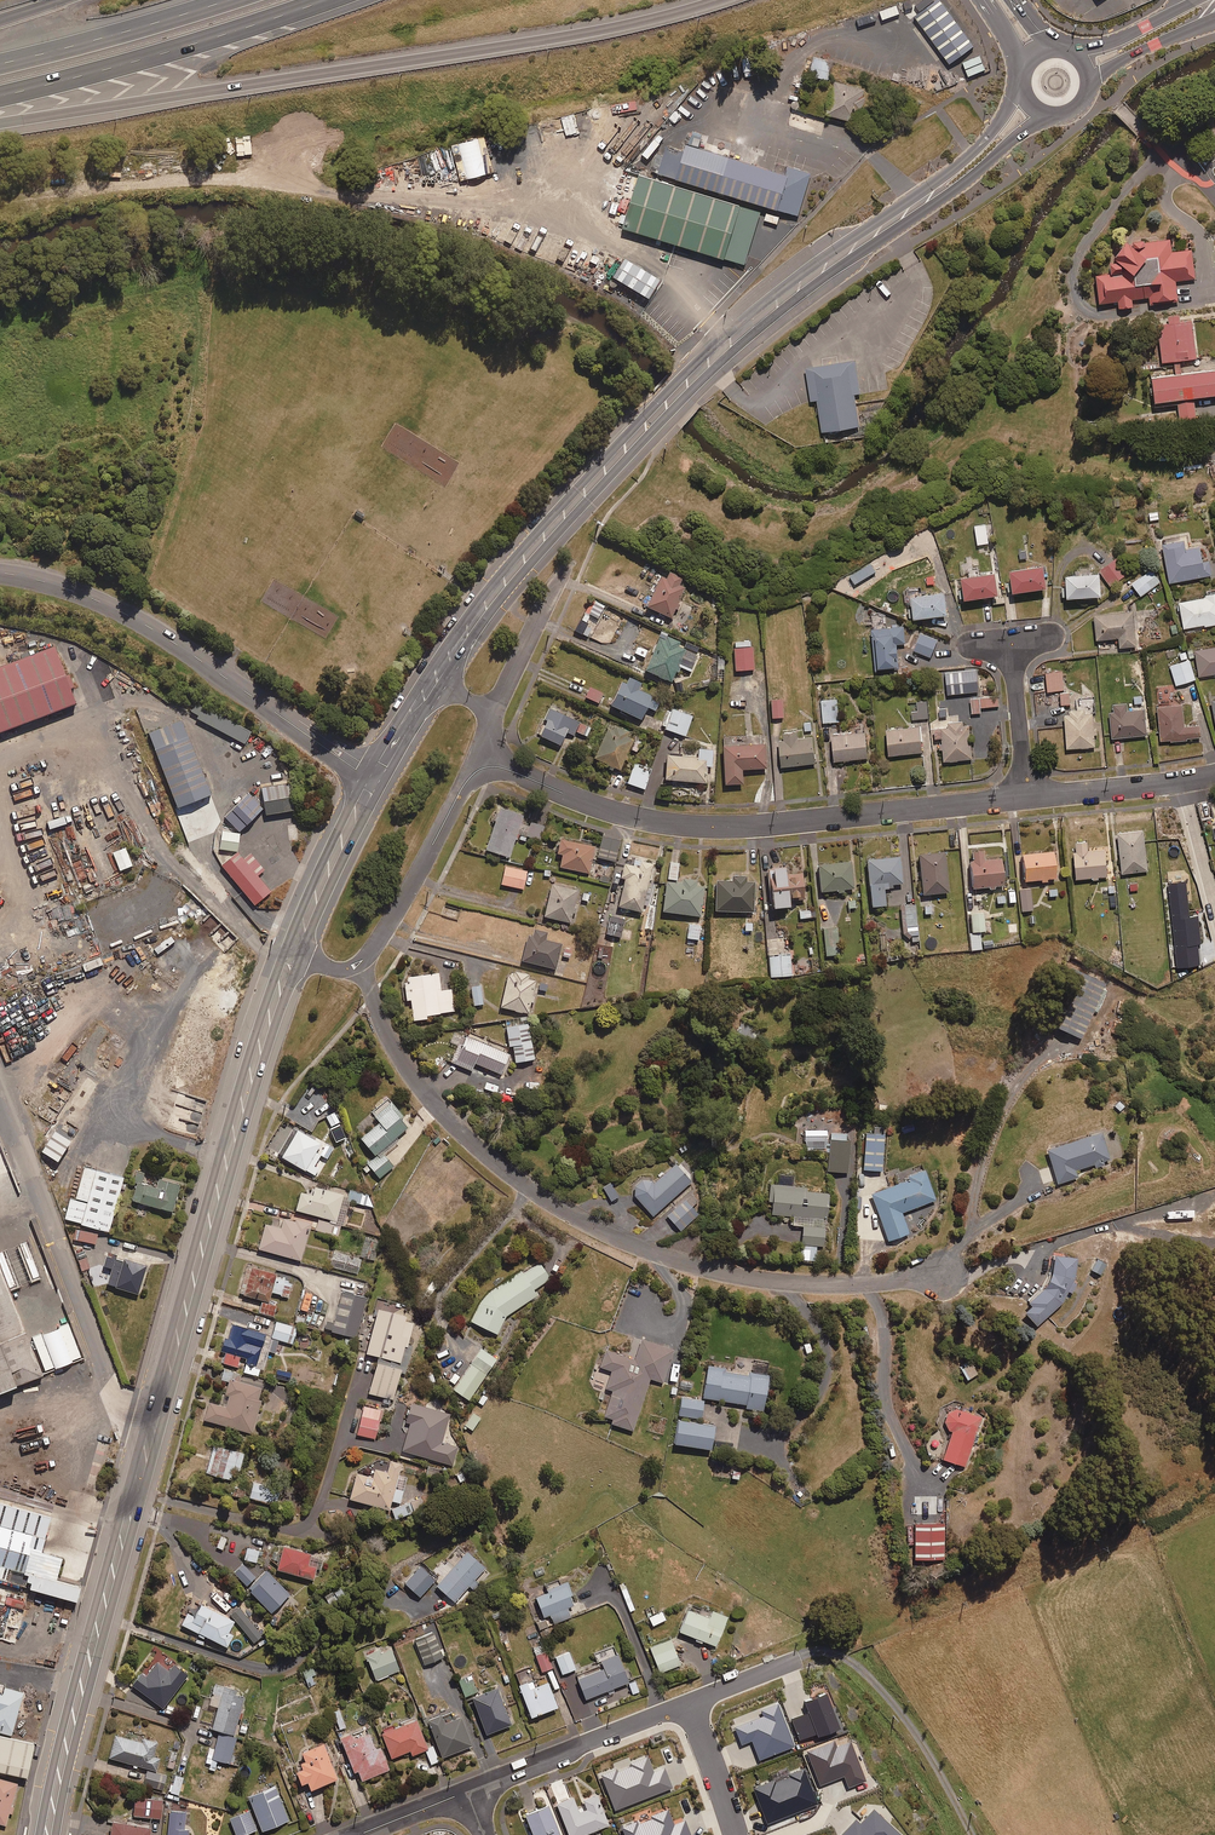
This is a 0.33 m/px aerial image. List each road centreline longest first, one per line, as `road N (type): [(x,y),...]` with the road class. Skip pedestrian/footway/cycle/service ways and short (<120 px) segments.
road 1 (residential): [(359,964),(379,1017),(434,1103),(503,1169),(598,1231),(683,1261),(768,1279),(866,1284),(945,1274)]
road 2 (motorway): [(708,0),(521,42),(0,119)]
road 3 (residential): [(465,782),(501,768),(615,812),(683,826),(1026,798)]
road 4 (secondary): [(290,958),(250,1074),(134,1493)]
road 5 (secondary): [(1061,115),(1014,138),(685,385)]
road 6 (secondary): [(685,385),(707,353),(786,287),(965,160),(1022,84)]
road 7 (unclassified): [(0,572),(128,615),(369,778)]
road 8 (secondary): [(685,385),(522,560),(431,684)]
road 9 (secondary): [(134,1493),(47,1834)]
road 10 (residential): [(134,1493),(295,1530),(310,1523),(362,1361)]
road 11 (motorway): [(312,0),(242,28),(0,95)]
road 12 (residential): [(465,1792),(689,1703)]
road 13 (motorway): [(0,63),(229,0)]
road 14 (residential): [(359,964),(421,869),(465,782)]
road 15 (secondary): [(369,778),(290,958)]
road 16 (residential): [(689,1703),(807,1653),(843,1658)]
road 17 (residential): [(1181,782),(1214,936)]
road 18 (residential): [(1010,642),(1026,798)]
road 19 (residential): [(1026,798),(1181,782)]
road 20 (residential): [(495,710),(561,576)]
road 21 (secondary): [(1214,18),(1130,55),(1088,90)]
road 22 (secondary): [(1066,50),(1117,41),(1199,0)]
road 23 (residential): [(689,1703),(736,1834)]

